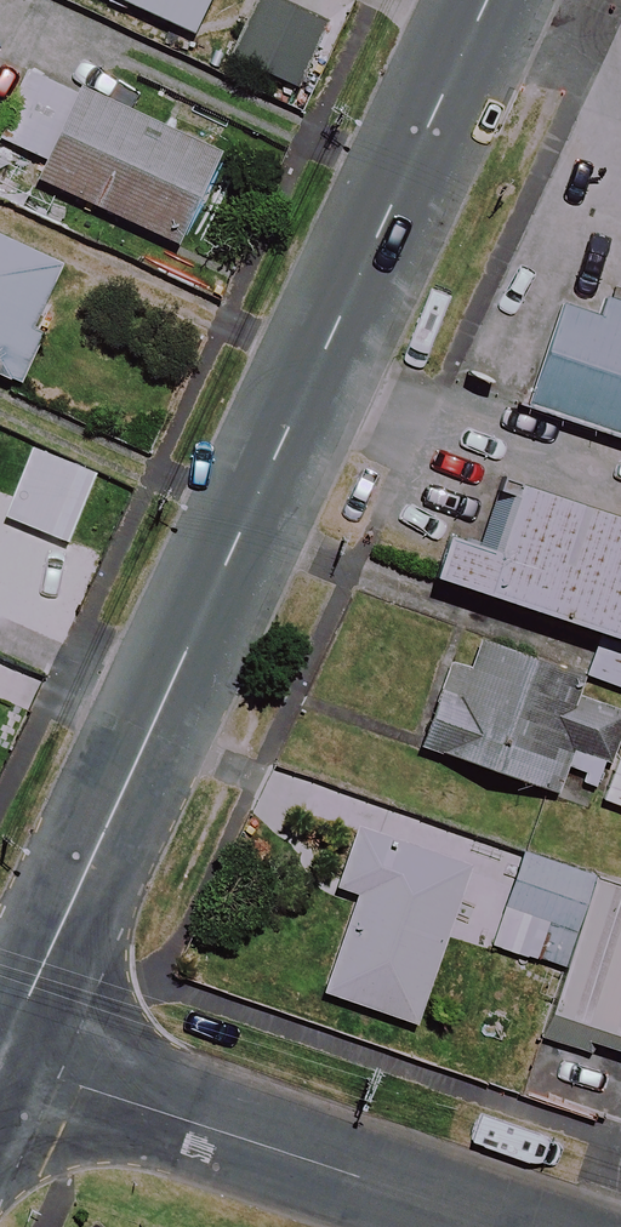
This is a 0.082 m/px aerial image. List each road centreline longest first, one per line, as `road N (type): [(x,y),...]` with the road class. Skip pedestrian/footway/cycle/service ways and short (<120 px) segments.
road 1 (tertiary): [(489,0),(0,1055)]
road 2 (unclassified): [(0,1058),(496,1226)]

